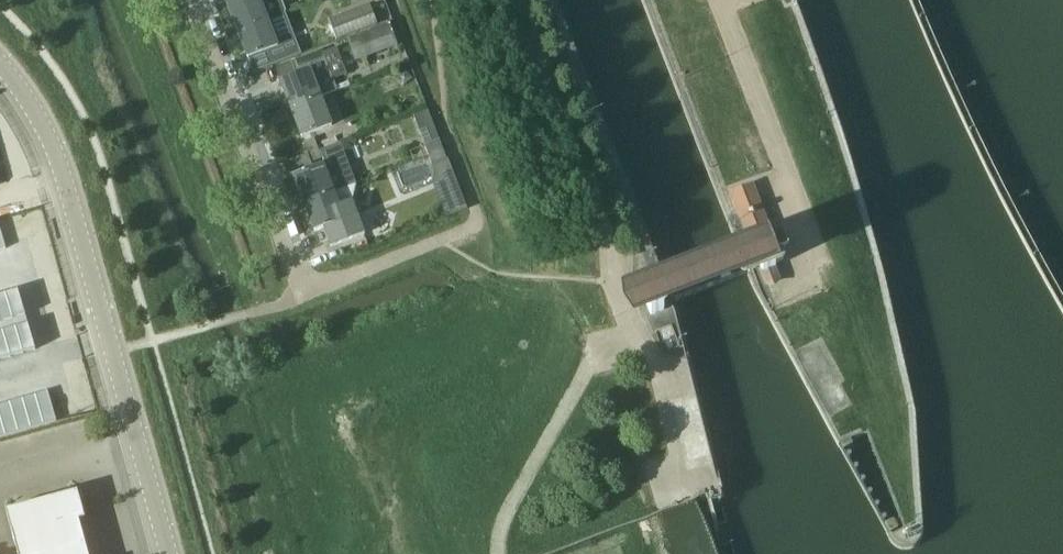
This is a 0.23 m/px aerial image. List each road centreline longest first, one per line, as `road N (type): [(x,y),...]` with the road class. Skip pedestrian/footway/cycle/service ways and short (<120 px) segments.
road 1 (unclassified): [(170,553),(63,174),(37,113),(0,67)]
road 2 (residential): [(192,0),(305,294),(477,226)]

